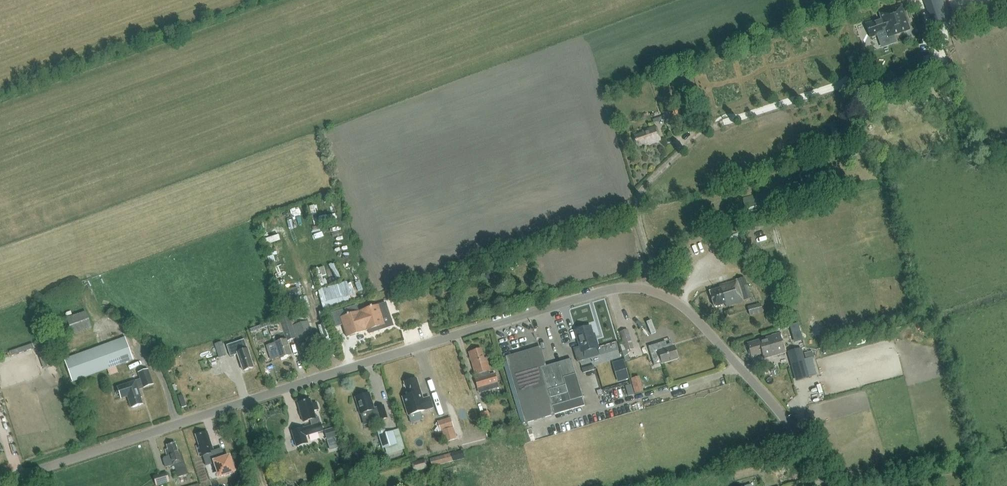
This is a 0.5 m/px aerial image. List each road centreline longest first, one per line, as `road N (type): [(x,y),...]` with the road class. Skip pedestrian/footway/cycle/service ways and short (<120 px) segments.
road 1 (unclassified): [(828,485),(751,379),(648,282),(620,282),(0,481)]
road 2 (track): [(650,283),(639,207),(654,176),(698,134),(847,82),(870,50)]

